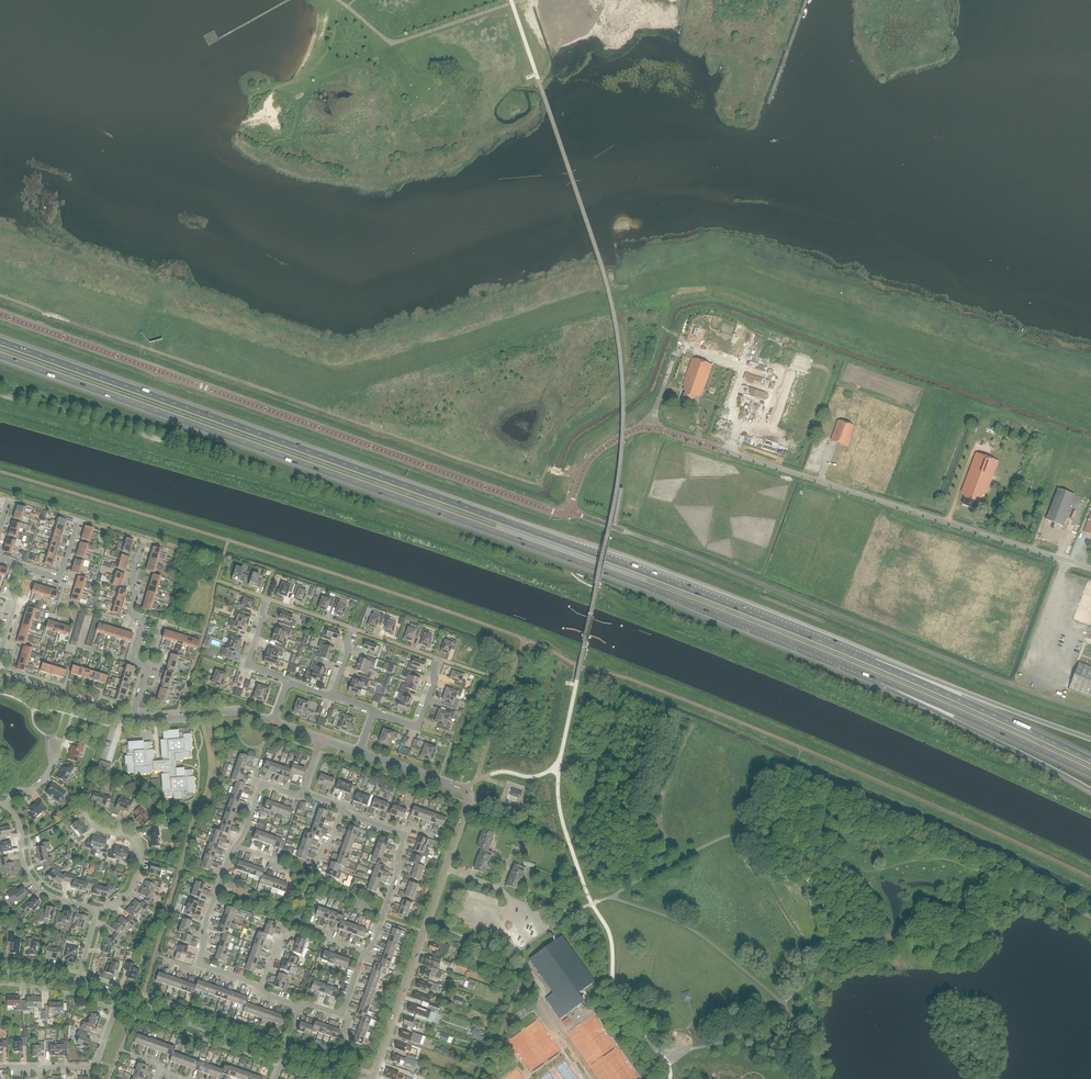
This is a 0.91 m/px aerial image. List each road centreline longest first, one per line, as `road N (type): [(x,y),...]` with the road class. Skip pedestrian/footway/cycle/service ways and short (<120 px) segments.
road 1 (motorway): [(0,356),(882,678)]
road 2 (motorway): [(875,663),(574,546),(0,341)]
road 3 (residential): [(569,511),(0,315)]
road 4 (unclassified): [(569,511),(595,455),(649,428),(1090,568)]
road 5 (unclassified): [(1090,712),(569,511)]
road 6 (unclassified): [(300,1006),(197,964),(219,882),(259,790),(302,792)]
road 7 (motorway): [(882,678),(1090,791)]
road 8 (motorway): [(1090,761),(875,663)]
road 9 (residential): [(300,1006),(340,1015),(372,944),(404,835)]
road 10 (motorway): [(882,678),(1090,774)]
road 11 (motorway): [(1090,740),(875,663)]
road 12 (residential): [(371,1078),(444,869)]
road 13 (unclassified): [(132,719),(148,668),(133,662),(144,619),(131,612),(144,540)]
road 14 (unclassified): [(163,439),(0,393)]
road 15 (residential): [(4,805),(17,819),(23,864),(35,885),(98,910)]
road 16 (unclassified): [(132,719),(234,711),(272,723)]
road 17 (unclassified): [(0,680),(132,719)]
road 18 (unclassified): [(372,713),(418,729),(437,659)]

